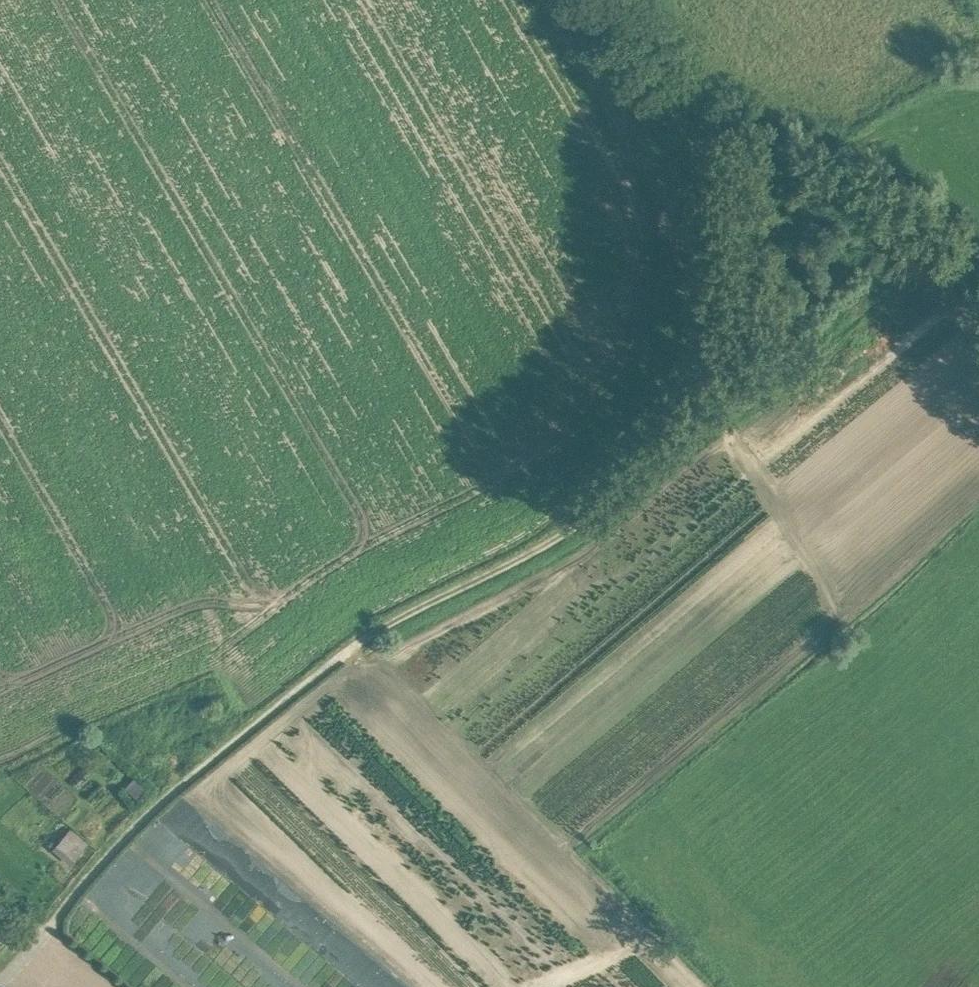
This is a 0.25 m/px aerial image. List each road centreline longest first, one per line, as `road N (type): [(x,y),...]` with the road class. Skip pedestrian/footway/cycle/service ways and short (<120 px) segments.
road 1 (track): [(685,146),(714,214),(728,288),(709,407),(549,546),(376,631),(280,702),(135,823),(0,974)]
road 2 (track): [(610,0),(685,146)]

